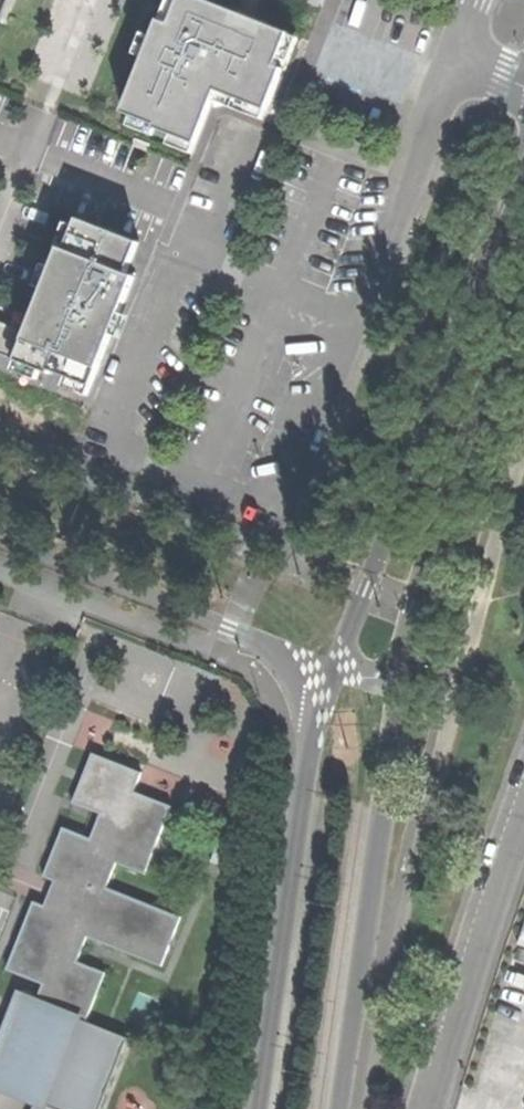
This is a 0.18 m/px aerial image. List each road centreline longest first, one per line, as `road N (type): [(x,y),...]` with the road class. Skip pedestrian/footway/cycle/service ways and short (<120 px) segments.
road 1 (primary): [(523,174),(332,677)]
road 2 (primary): [(338,1108),(407,654)]
road 3 (primary): [(314,743),(260,1108)]
road 4 (primary): [(407,654),(523,322)]
road 5 (unclassified): [(523,811),(474,938),(428,1108)]
road 6 (residential): [(0,538),(235,628),(276,653)]

